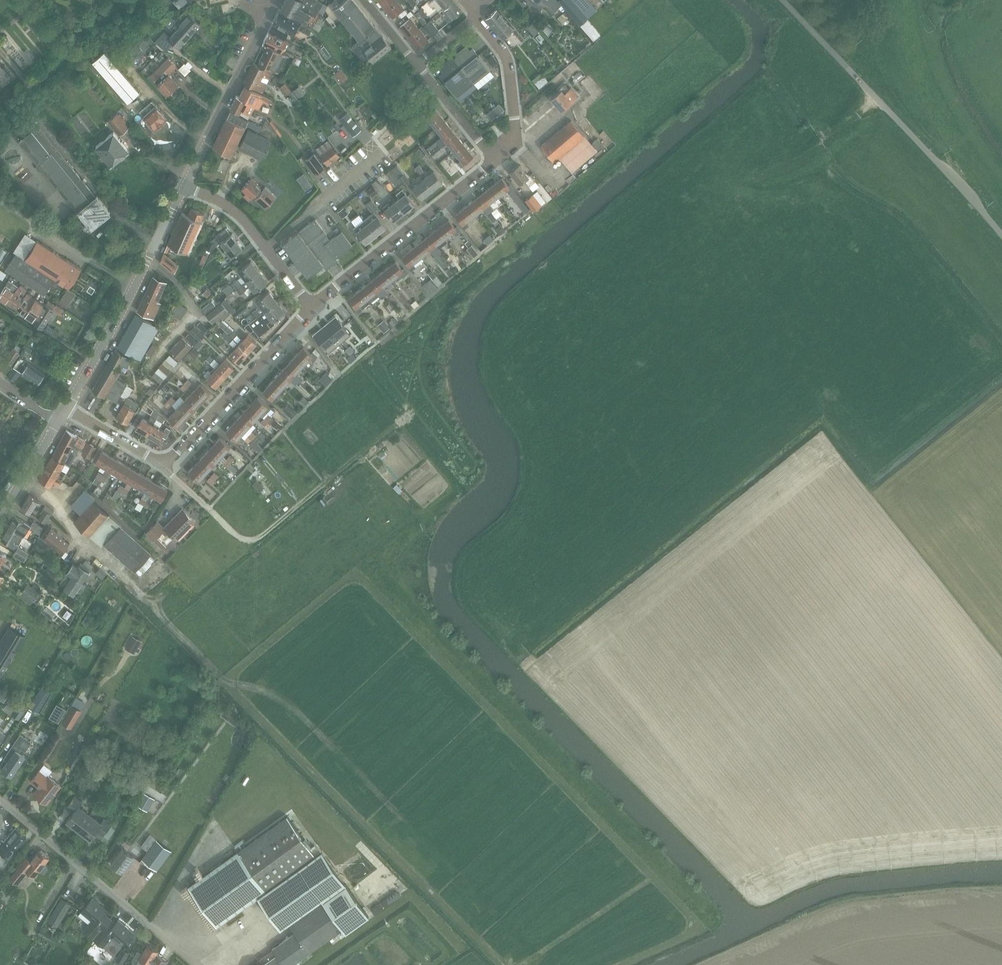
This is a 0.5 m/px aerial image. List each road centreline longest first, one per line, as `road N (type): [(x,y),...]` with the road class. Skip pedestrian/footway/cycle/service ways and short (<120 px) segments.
road 1 (track): [(462,489),(409,425),(389,428),(258,544),(229,534),(208,509)]
road 2 (unclassified): [(1001,235),(783,0)]
road 3 (residential): [(198,964),(0,797)]
road 4 (tertiary): [(66,410),(184,186)]
road 5 (residential): [(495,160),(311,307)]
road 6 (residential): [(311,307),(163,466)]
road 7 (tertiary): [(184,186),(278,0)]
road 8 (residential): [(311,307),(241,217),(184,186)]
road 9 (residential): [(476,17),(508,69),(515,135),(495,160)]
road 10 (residential): [(495,160),(416,65)]

